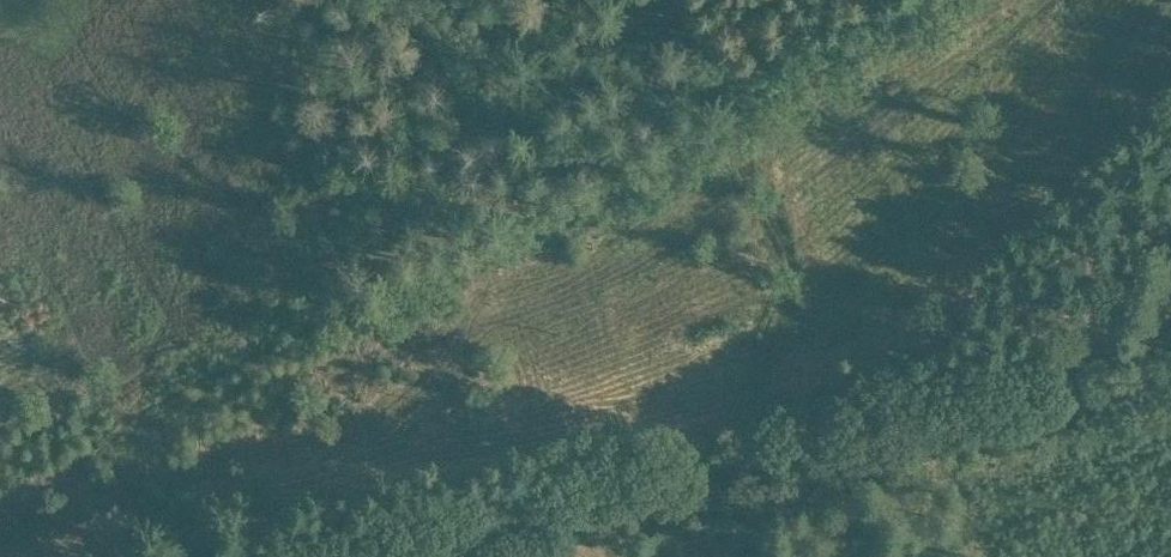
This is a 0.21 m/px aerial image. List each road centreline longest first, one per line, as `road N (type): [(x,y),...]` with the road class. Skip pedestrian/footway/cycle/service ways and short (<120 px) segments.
road 1 (track): [(774,556),(721,463),(745,425),(766,354),(775,258),(752,189),(695,105),(644,0)]

